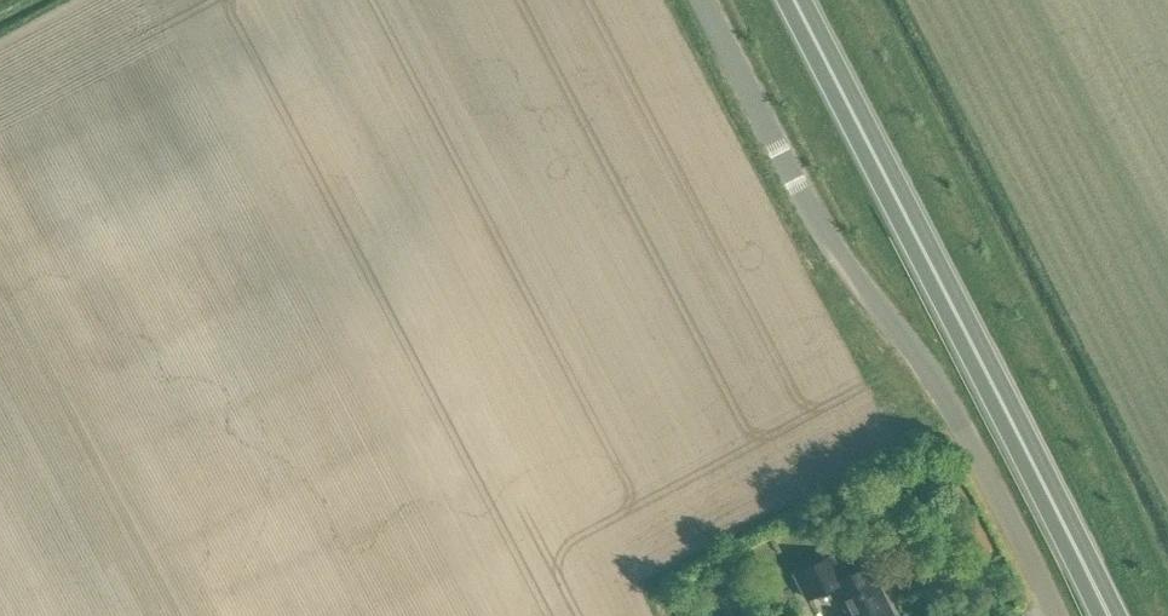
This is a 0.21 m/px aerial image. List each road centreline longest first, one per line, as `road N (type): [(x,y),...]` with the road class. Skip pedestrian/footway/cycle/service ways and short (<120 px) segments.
road 1 (unclassified): [(1056,615),(938,380),(845,268),(702,0)]
road 2 (trunk): [(1105,615),(792,0)]

